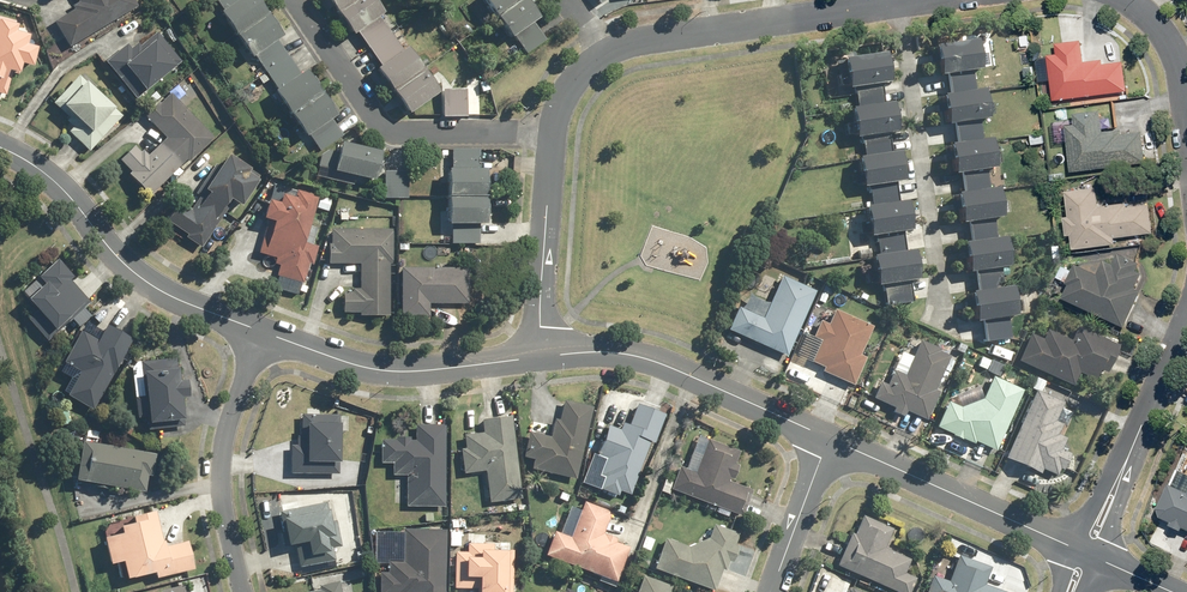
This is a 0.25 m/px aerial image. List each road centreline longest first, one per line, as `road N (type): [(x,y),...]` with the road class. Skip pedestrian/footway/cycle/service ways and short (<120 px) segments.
road 1 (residential): [(933,0),(642,42),(606,54),(576,79),(553,136),(539,357)]
road 2 (residential): [(0,148),(44,173),(150,285),(258,331)]
road 3 (residential): [(539,357),(640,357),(829,441)]
road 4 (residential): [(258,331),(392,372),(539,357)]
road 5 (residential): [(829,441),(1087,554)]
road 6 (residential): [(243,591),(221,469),(258,331)]
road 7 (residential): [(1087,554),(1186,325)]
road 8 (residential): [(829,441),(773,591)]
road 9 (residential): [(1186,133),(1173,52),(1127,0)]

